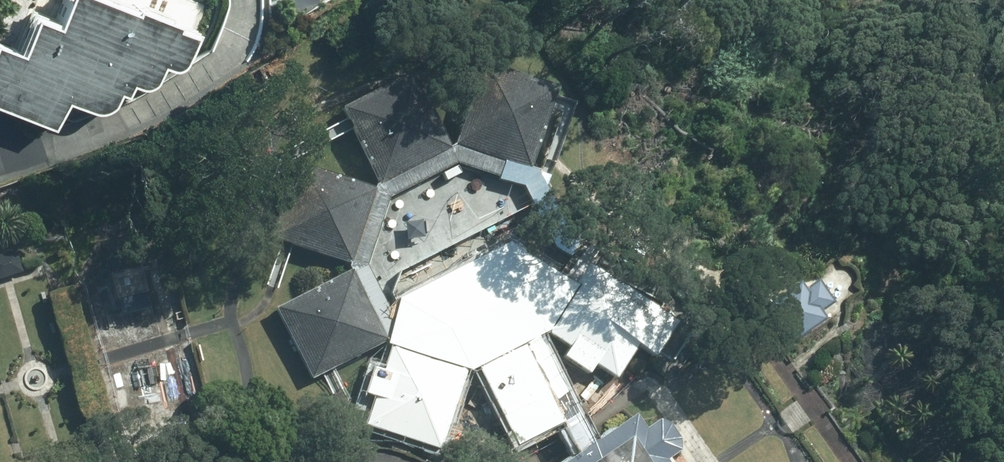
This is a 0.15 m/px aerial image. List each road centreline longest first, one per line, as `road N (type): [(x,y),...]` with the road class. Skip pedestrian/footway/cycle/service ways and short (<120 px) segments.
road 1 (track): [(114,461),(223,427),(318,438),(387,461)]

